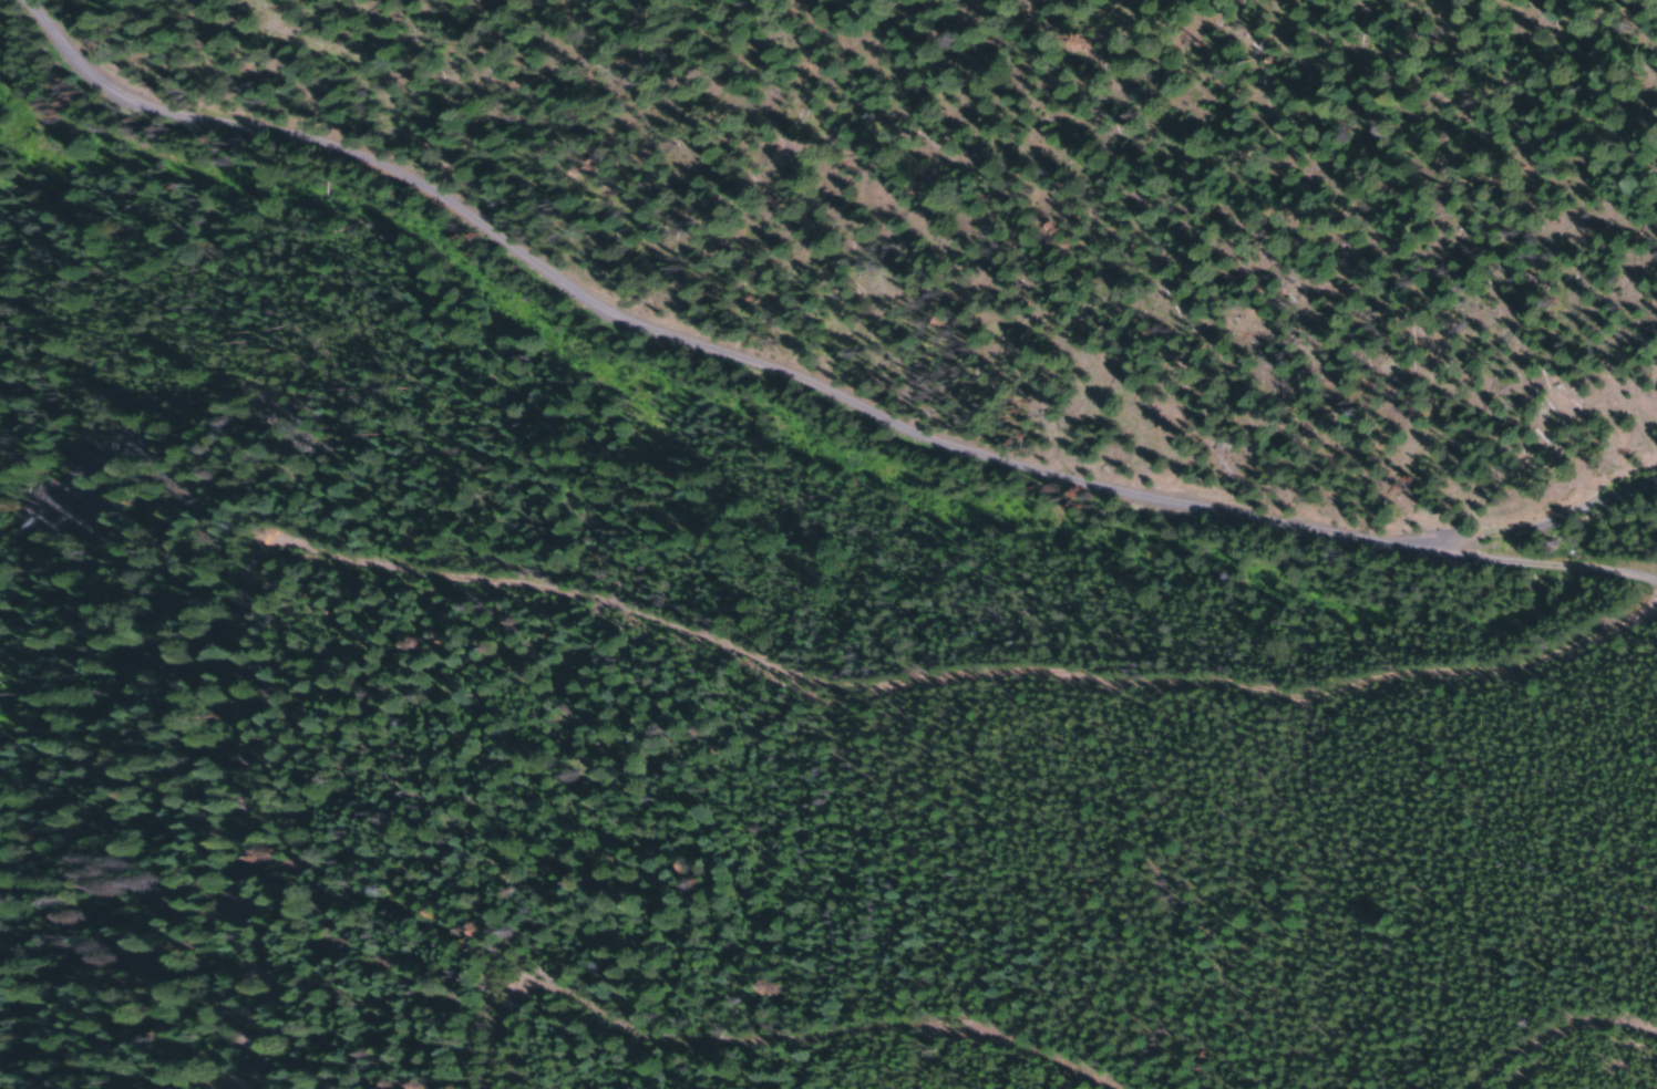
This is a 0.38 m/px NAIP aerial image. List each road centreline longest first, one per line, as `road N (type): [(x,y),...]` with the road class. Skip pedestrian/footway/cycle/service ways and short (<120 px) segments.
road 1 (track): [(1656,673),(1533,678),(1170,744),(728,711),(411,605),(292,618),(219,711),(173,863),(169,1088)]
road 2 (track): [(1656,507),(1433,506),(1308,519),(1064,419),(603,321),(444,162),(279,102),(0,25)]

